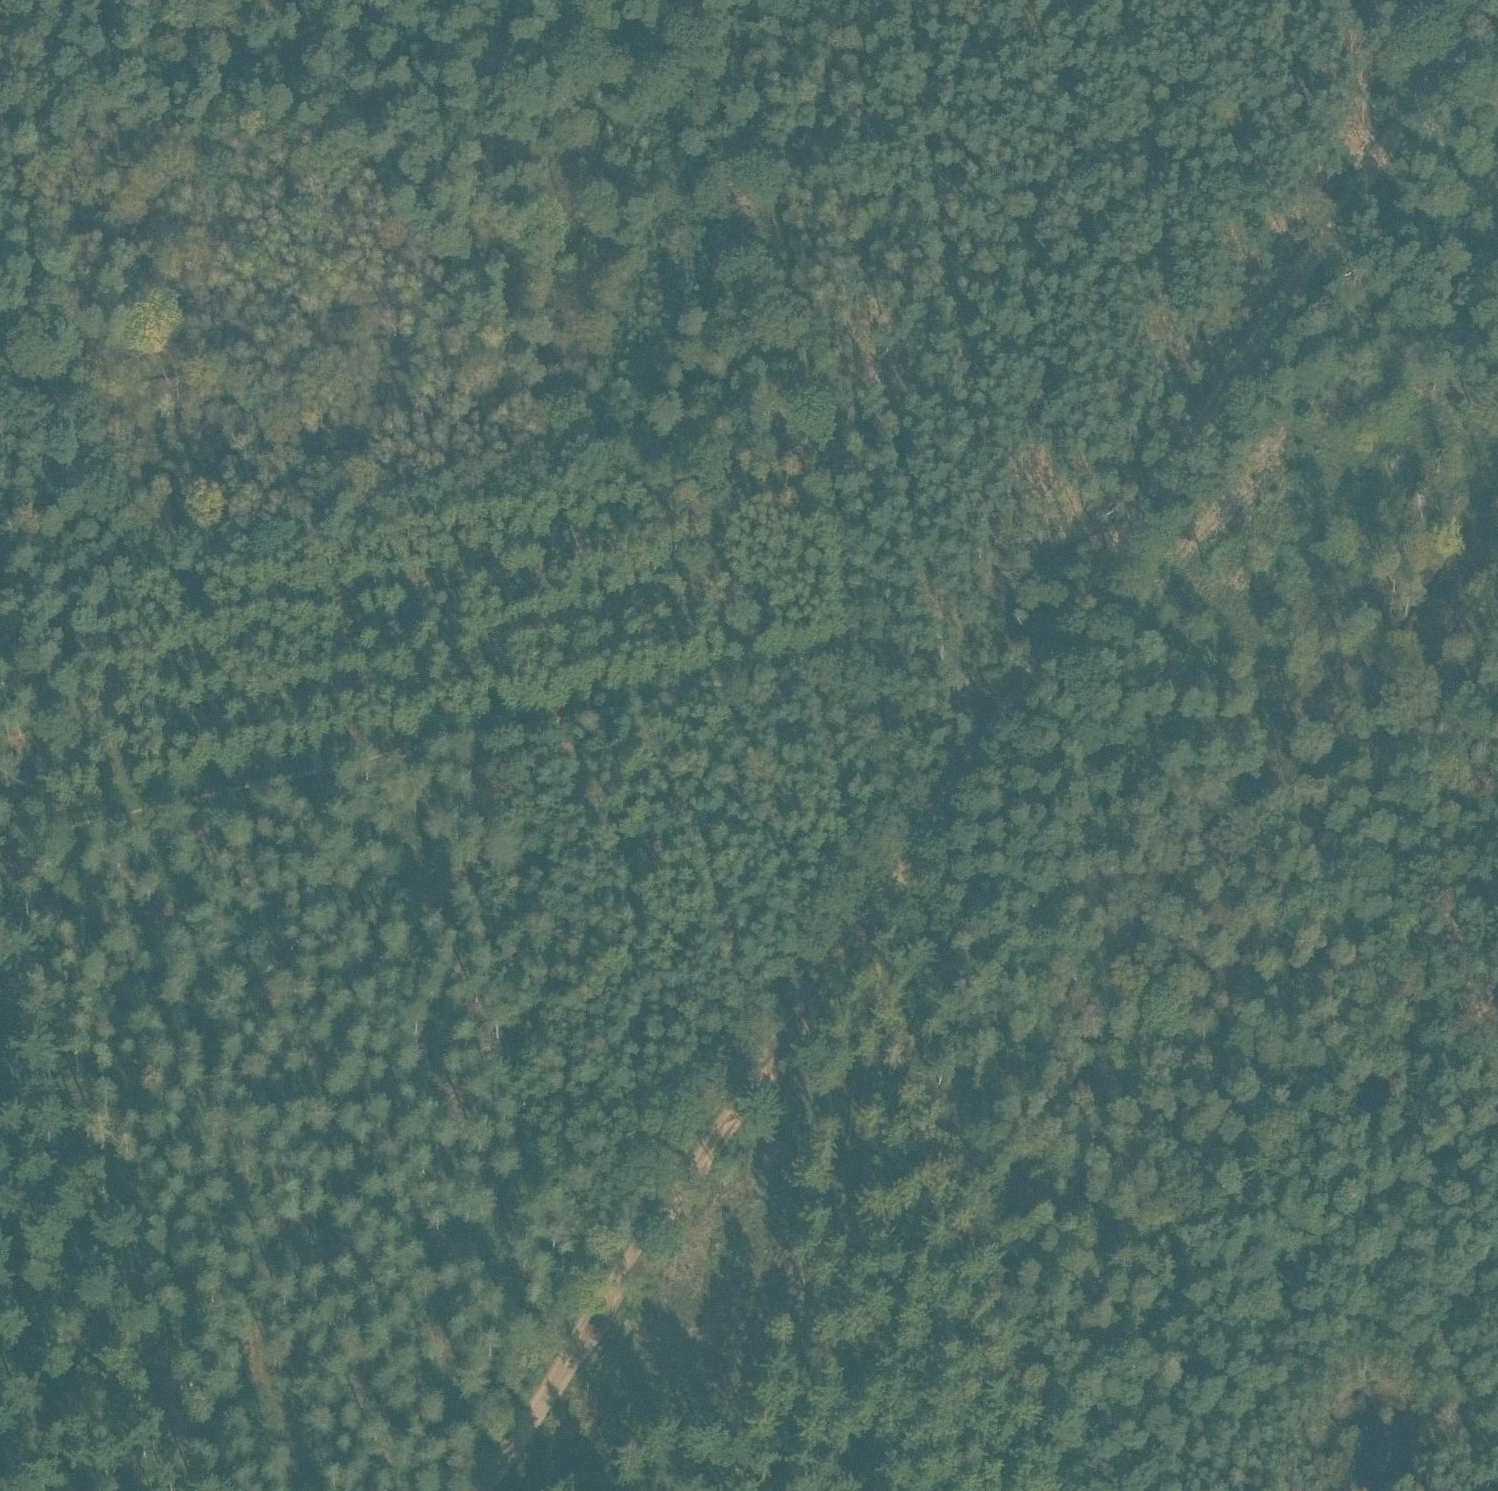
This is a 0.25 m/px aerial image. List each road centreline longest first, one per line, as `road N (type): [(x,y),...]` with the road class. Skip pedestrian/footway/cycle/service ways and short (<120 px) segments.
road 1 (track): [(1049,1490),(869,669),(851,658),(0,840)]
road 2 (track): [(913,844),(1482,0)]
road 3 (track): [(913,844),(472,1490)]

